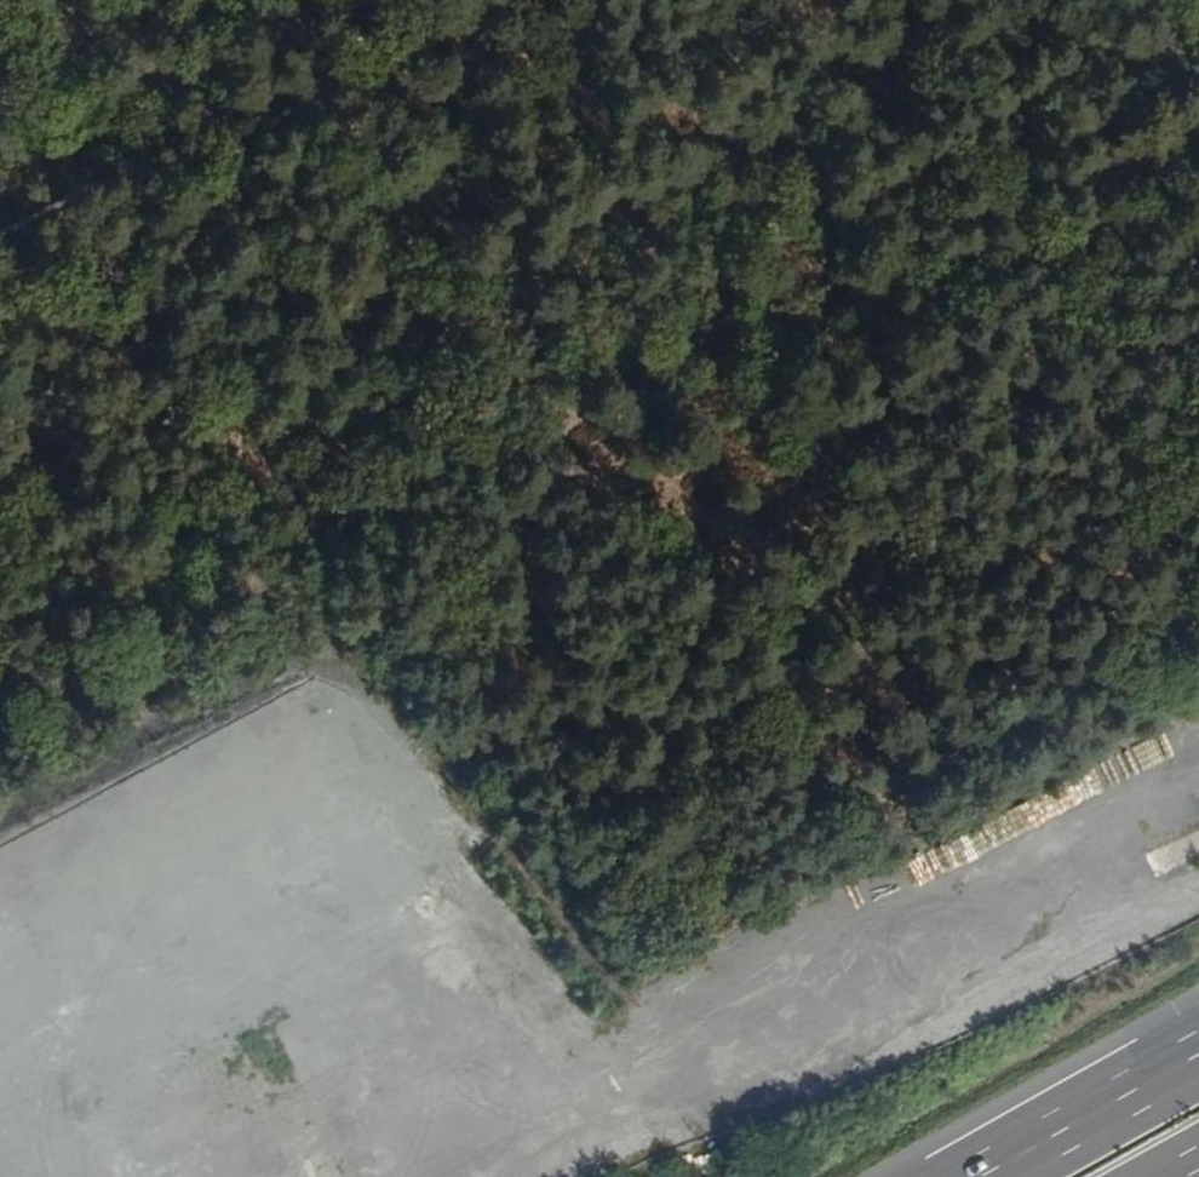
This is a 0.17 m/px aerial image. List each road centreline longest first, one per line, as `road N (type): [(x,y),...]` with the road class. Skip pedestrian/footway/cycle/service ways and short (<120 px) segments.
road 1 (motorway): [(1198,1053),(979,1176)]

